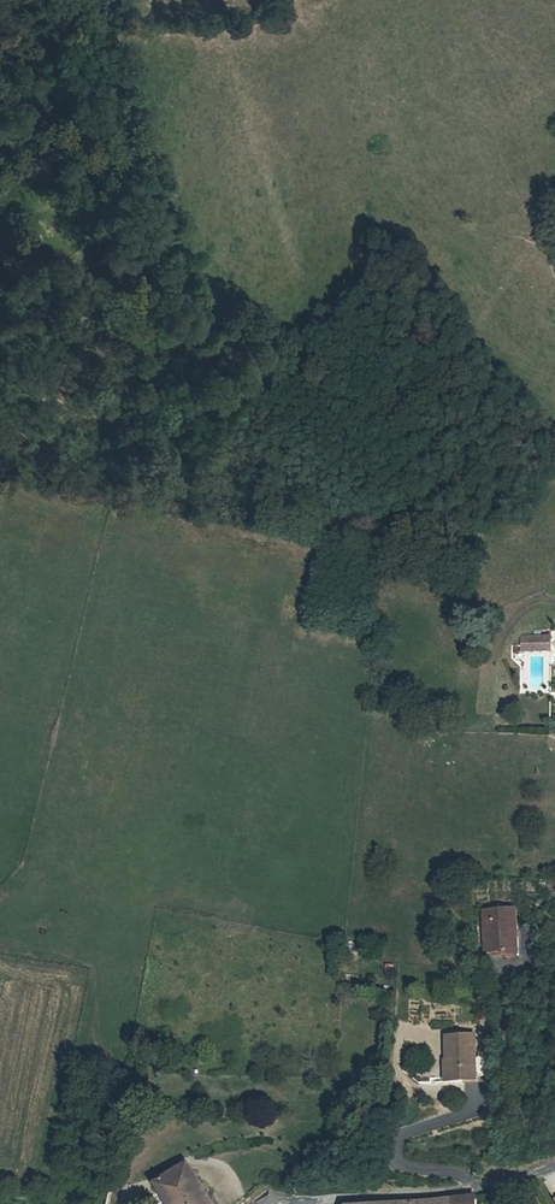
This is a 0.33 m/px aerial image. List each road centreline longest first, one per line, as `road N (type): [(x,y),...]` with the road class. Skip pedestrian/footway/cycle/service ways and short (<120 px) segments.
road 1 (residential): [(340,1203),(470,1192),(554,1159)]

